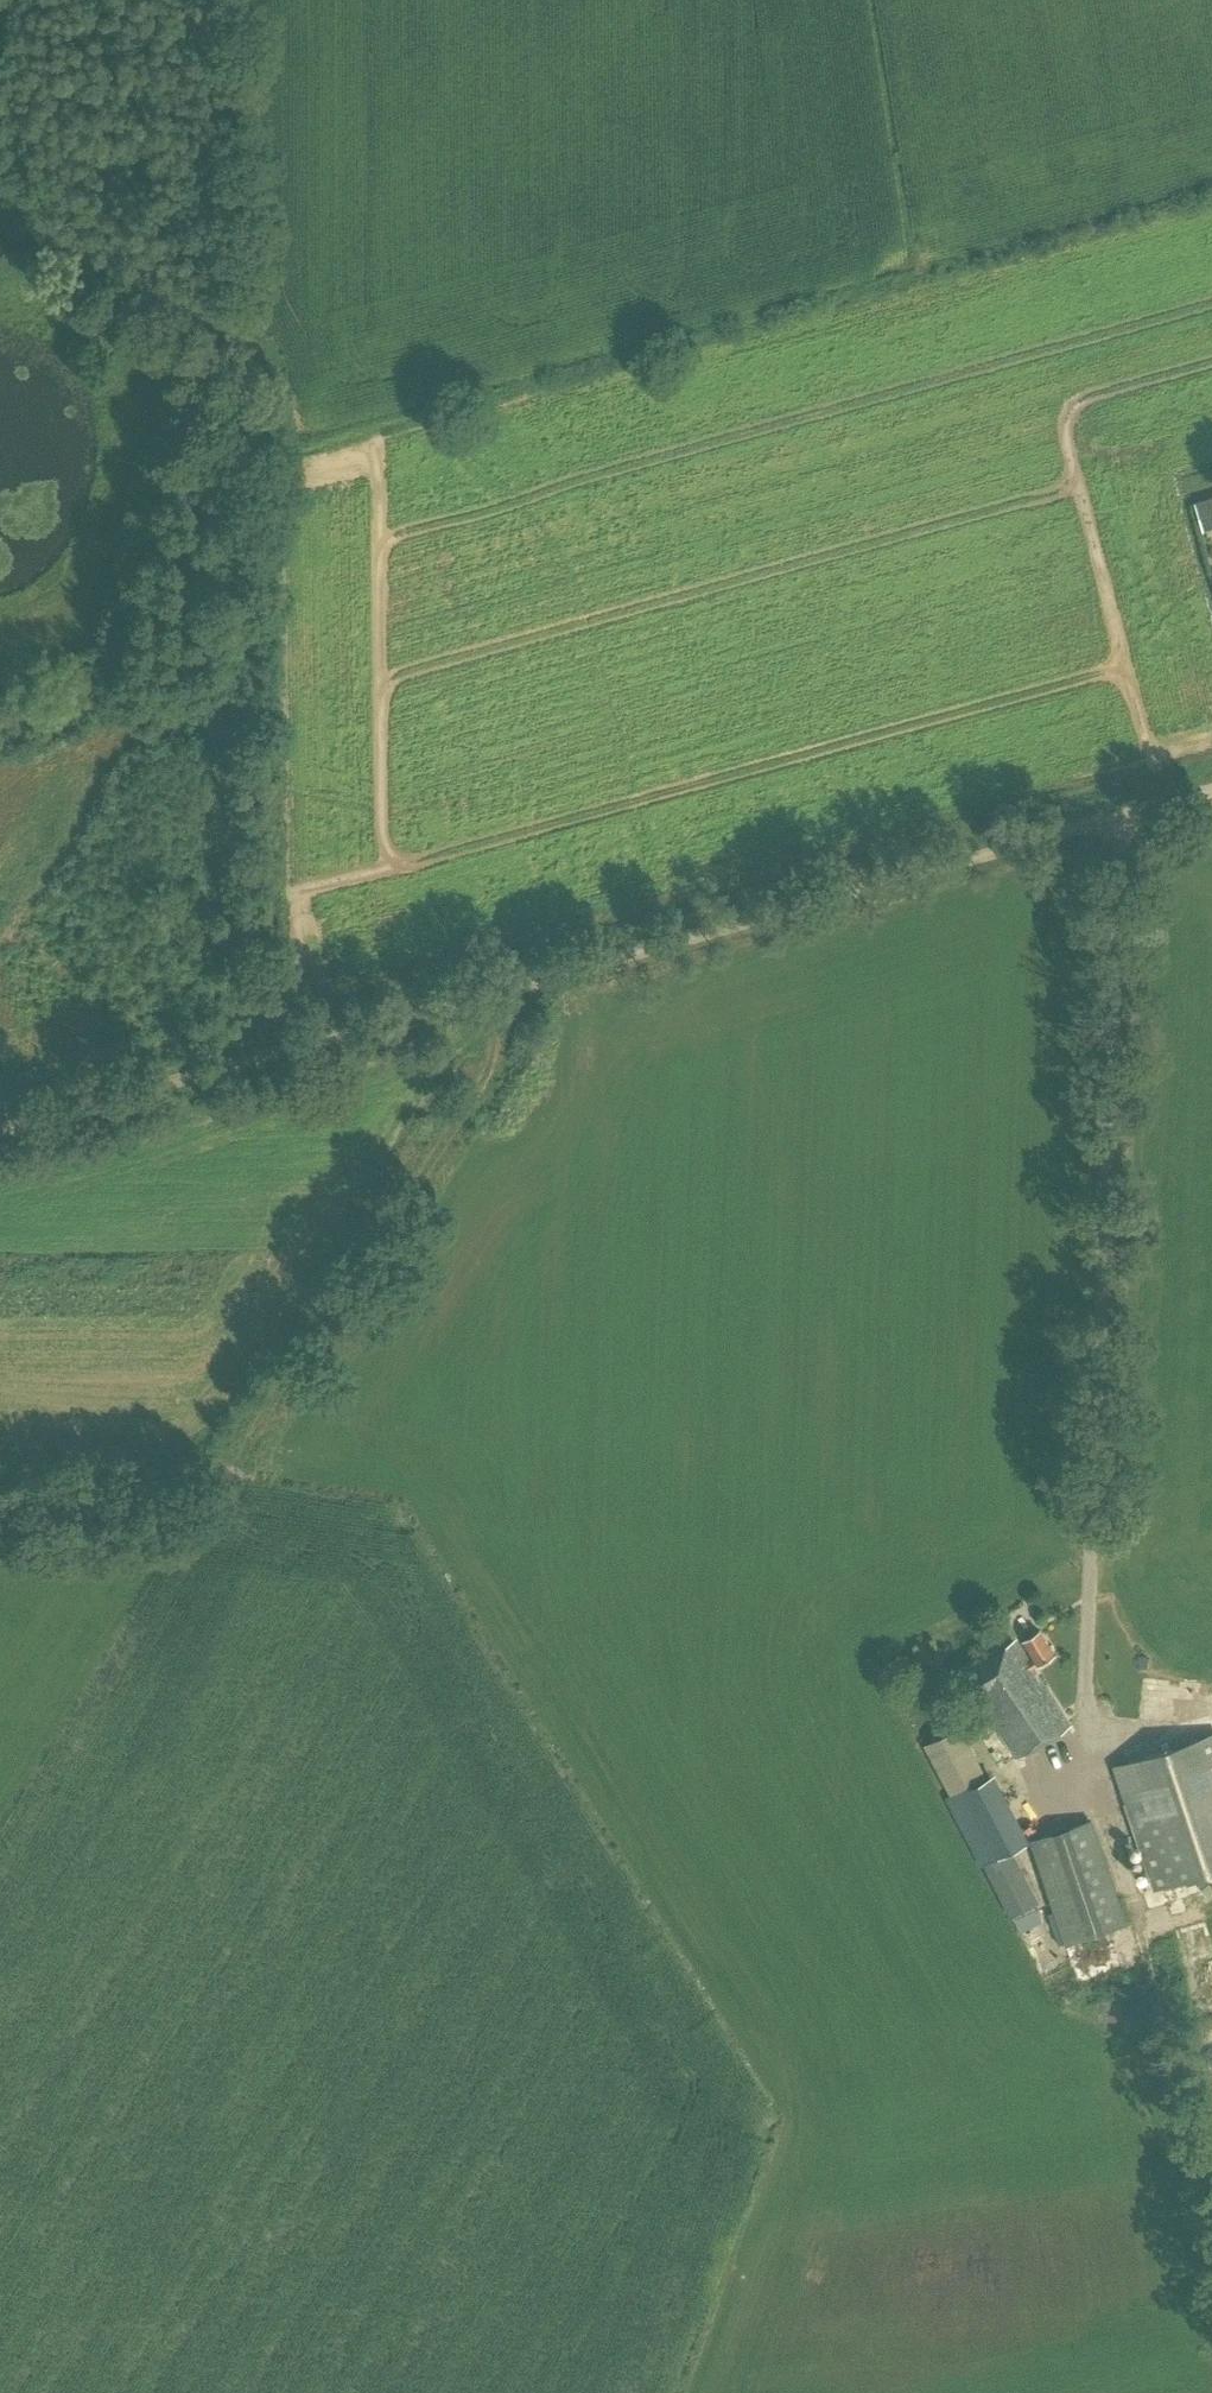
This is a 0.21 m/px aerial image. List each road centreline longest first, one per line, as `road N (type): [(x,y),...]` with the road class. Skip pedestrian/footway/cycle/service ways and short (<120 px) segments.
road 1 (unclassified): [(0,1131),(1124,814)]
road 2 (unclassified): [(1124,814),(1086,1735)]

